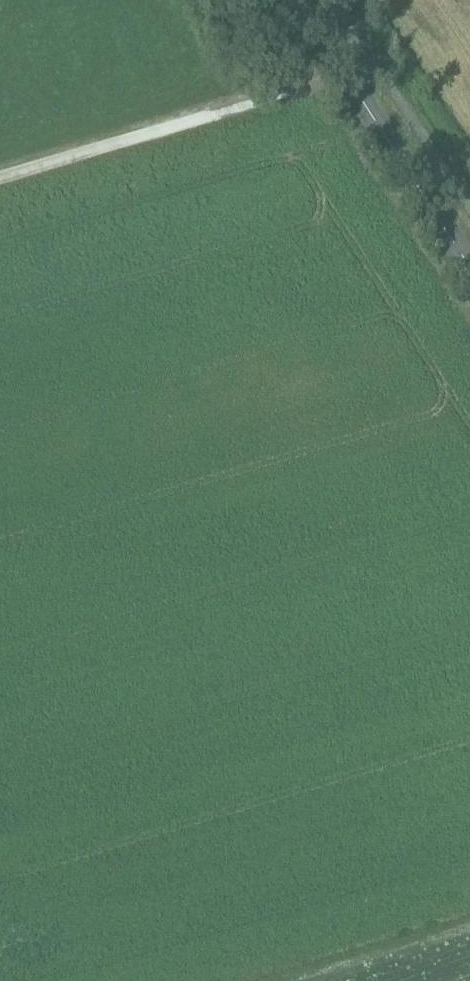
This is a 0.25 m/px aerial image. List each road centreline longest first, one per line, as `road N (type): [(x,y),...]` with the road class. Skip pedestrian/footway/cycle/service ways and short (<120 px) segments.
road 1 (secondary): [(469,262),(299,0)]

